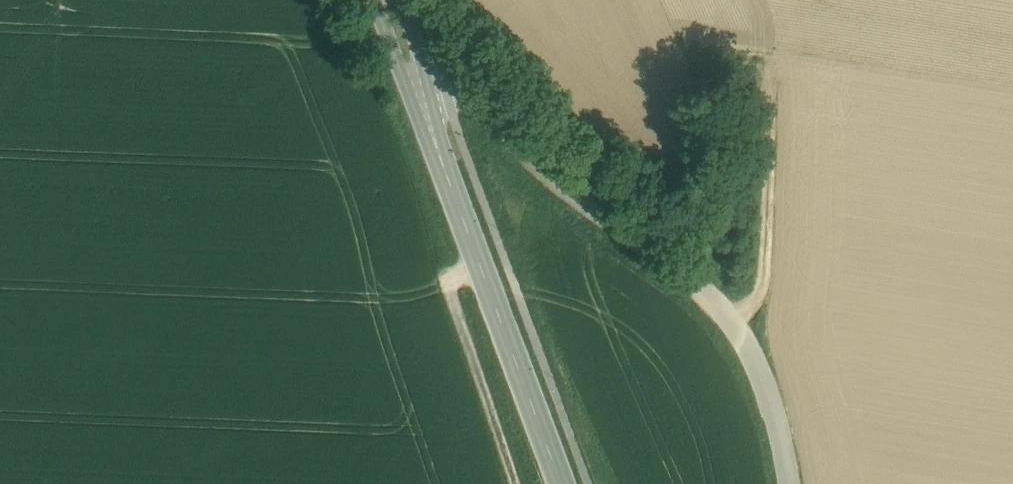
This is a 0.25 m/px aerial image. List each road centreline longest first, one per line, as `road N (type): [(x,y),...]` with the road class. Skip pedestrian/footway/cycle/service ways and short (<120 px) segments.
road 1 (residential): [(421,102),(448,92),(493,105),(564,174),(683,265),(752,344),(795,483)]
road 2 (tertiary): [(562,483),(421,102)]
road 3 (track): [(482,268),(449,283),(514,483)]

